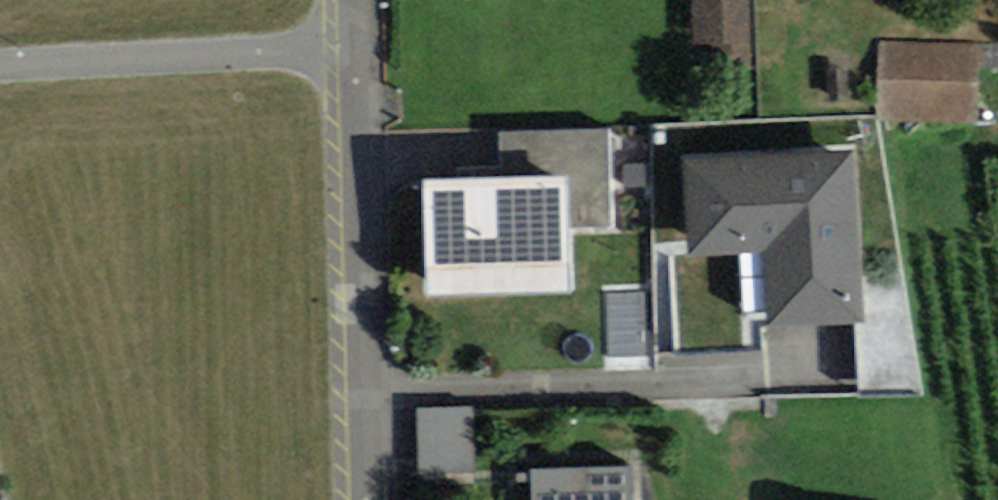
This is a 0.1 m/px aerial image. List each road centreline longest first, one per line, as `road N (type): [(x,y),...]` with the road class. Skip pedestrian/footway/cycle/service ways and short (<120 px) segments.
road 1 (residential): [(369,499),(358,50)]
road 2 (residential): [(0,66),(358,50)]

